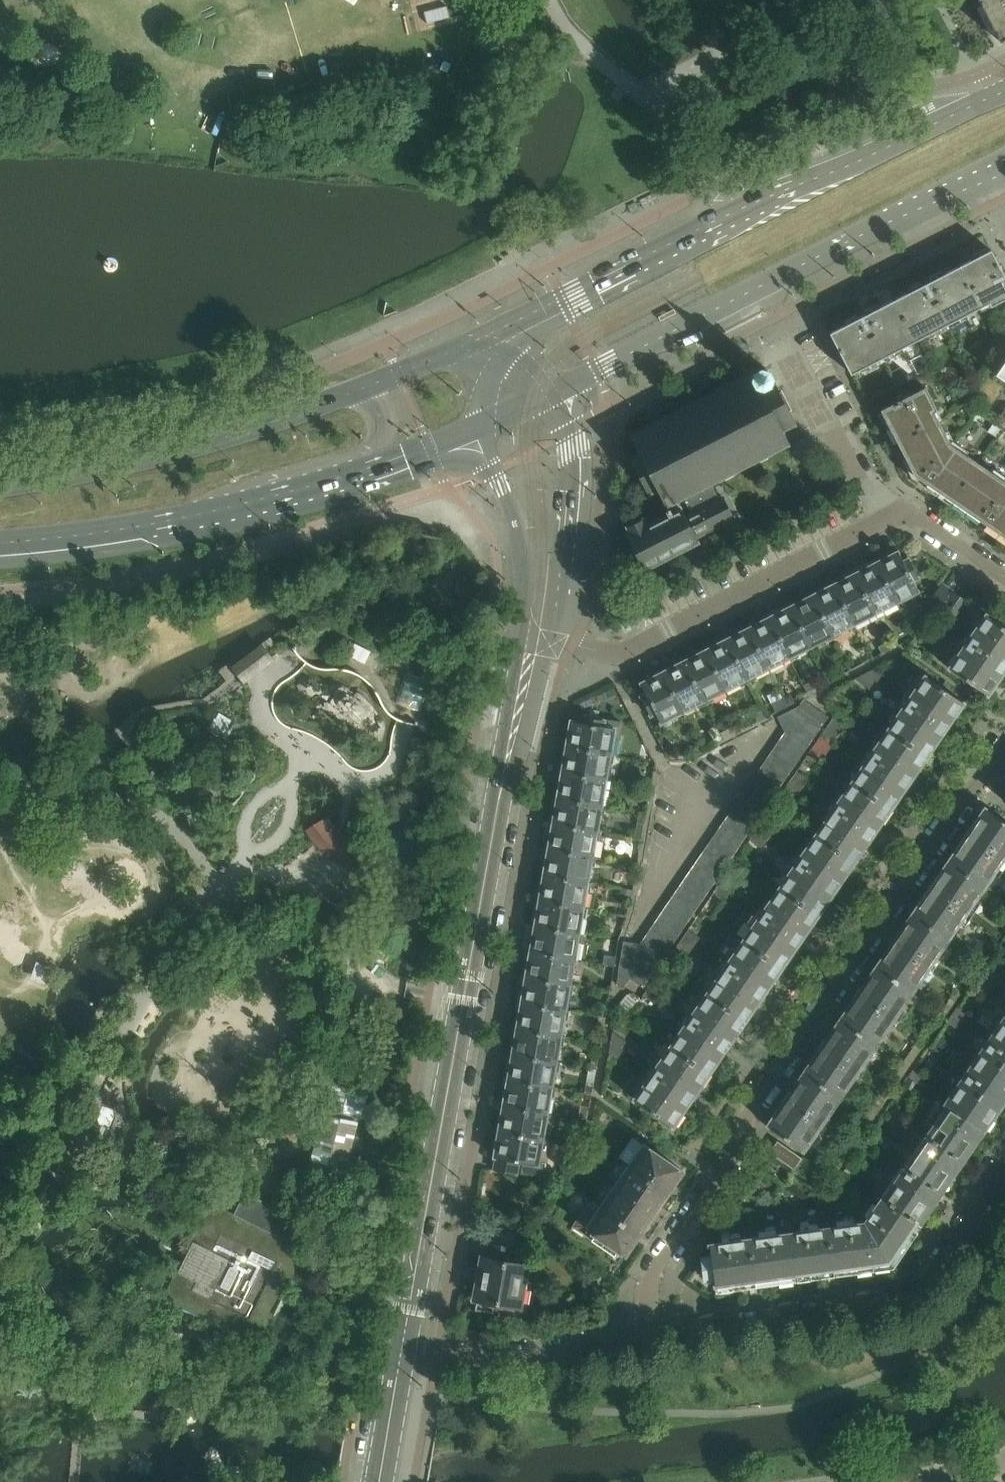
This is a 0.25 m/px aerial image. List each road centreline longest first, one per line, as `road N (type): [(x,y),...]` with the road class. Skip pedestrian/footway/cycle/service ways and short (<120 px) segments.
road 1 (tertiary): [(402,1354),(527,639)]
road 2 (residential): [(1004,756),(971,790),(756,1104),(726,1167),(654,1275),(646,1338)]
road 3 (primary): [(1004,86),(484,337)]
road 4 (primary): [(557,394),(986,178)]
road 5 (residential): [(1004,1167),(914,1295),(646,1338)]
road 6 (residential): [(527,639),(625,650),(878,521)]
road 7 (primary): [(0,543),(179,519),(373,467)]
road 8 (primary): [(365,387),(132,460),(0,486)]
road 9 (tertiary): [(527,639),(550,606),(561,546),(557,394)]
road 10 (residential): [(646,1338),(506,1358),(402,1354)]
road 11 (tertiary): [(488,426),(523,560),(527,639)]
road 12 (residential): [(790,355),(878,521)]
road 13 (residential): [(878,521),(901,511),(919,518),(1004,578)]
road 14 (primary): [(484,337),(365,387)]
road 15 (tertiary): [(379,1481),(402,1354)]
road 16 (primary): [(373,467),(488,426)]

